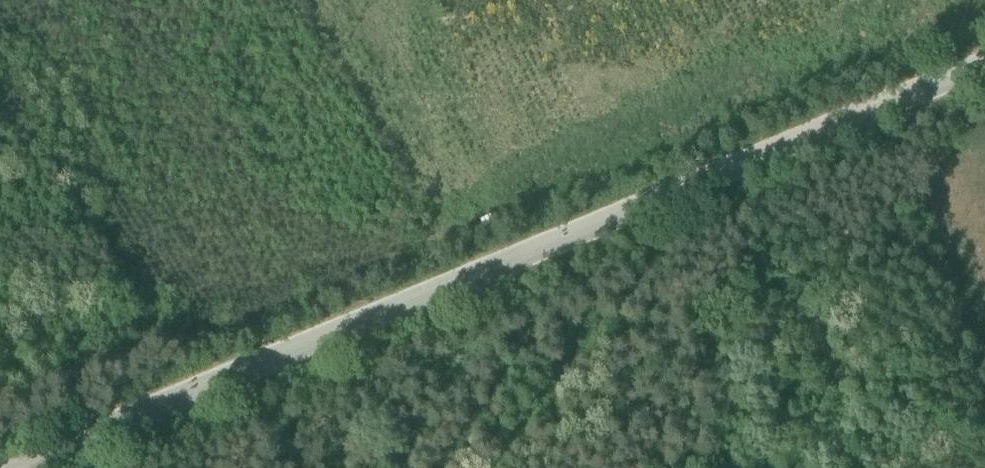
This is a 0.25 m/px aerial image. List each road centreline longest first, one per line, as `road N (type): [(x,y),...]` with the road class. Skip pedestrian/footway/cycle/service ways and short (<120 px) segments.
road 1 (unclassified): [(29,467),(984,76)]

